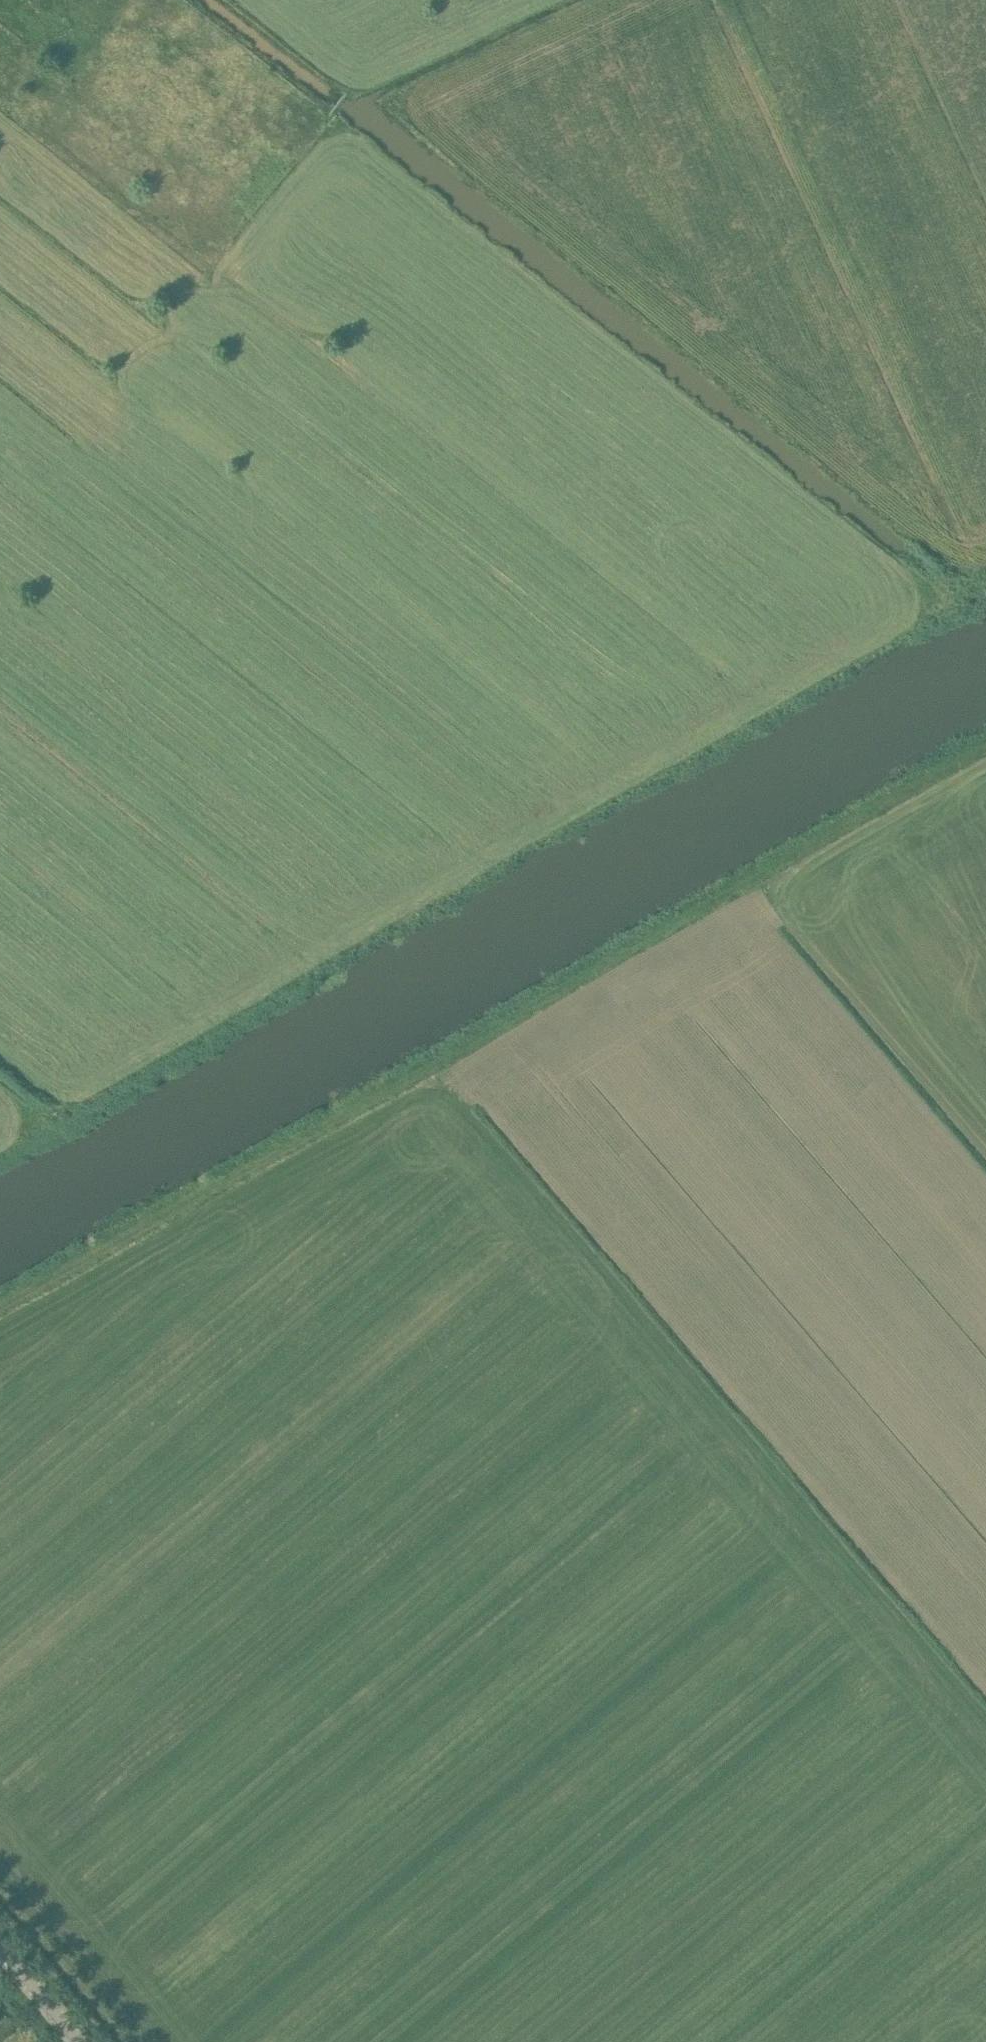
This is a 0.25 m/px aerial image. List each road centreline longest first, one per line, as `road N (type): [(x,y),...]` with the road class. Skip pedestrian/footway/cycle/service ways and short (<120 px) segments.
road 1 (tertiary): [(79,2041),(0,1947)]

